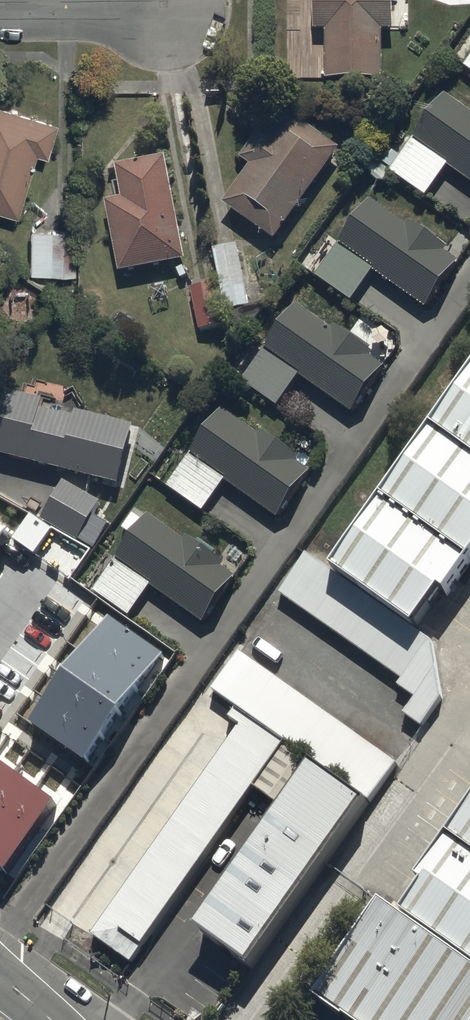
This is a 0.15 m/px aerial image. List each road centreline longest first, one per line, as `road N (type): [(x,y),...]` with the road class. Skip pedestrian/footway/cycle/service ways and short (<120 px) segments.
road 1 (residential): [(0,9),(169,7)]

